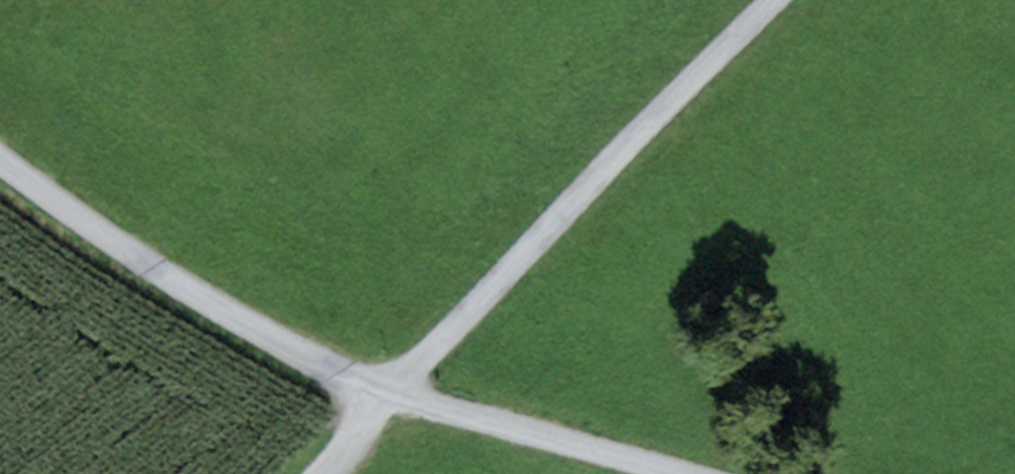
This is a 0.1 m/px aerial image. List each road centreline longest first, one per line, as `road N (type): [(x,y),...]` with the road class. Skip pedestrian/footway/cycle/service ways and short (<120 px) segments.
road 1 (track): [(320,473),(377,396),(769,0)]
road 2 (track): [(0,142),(65,195),(377,396)]
road 3 (track): [(686,473),(377,396)]

